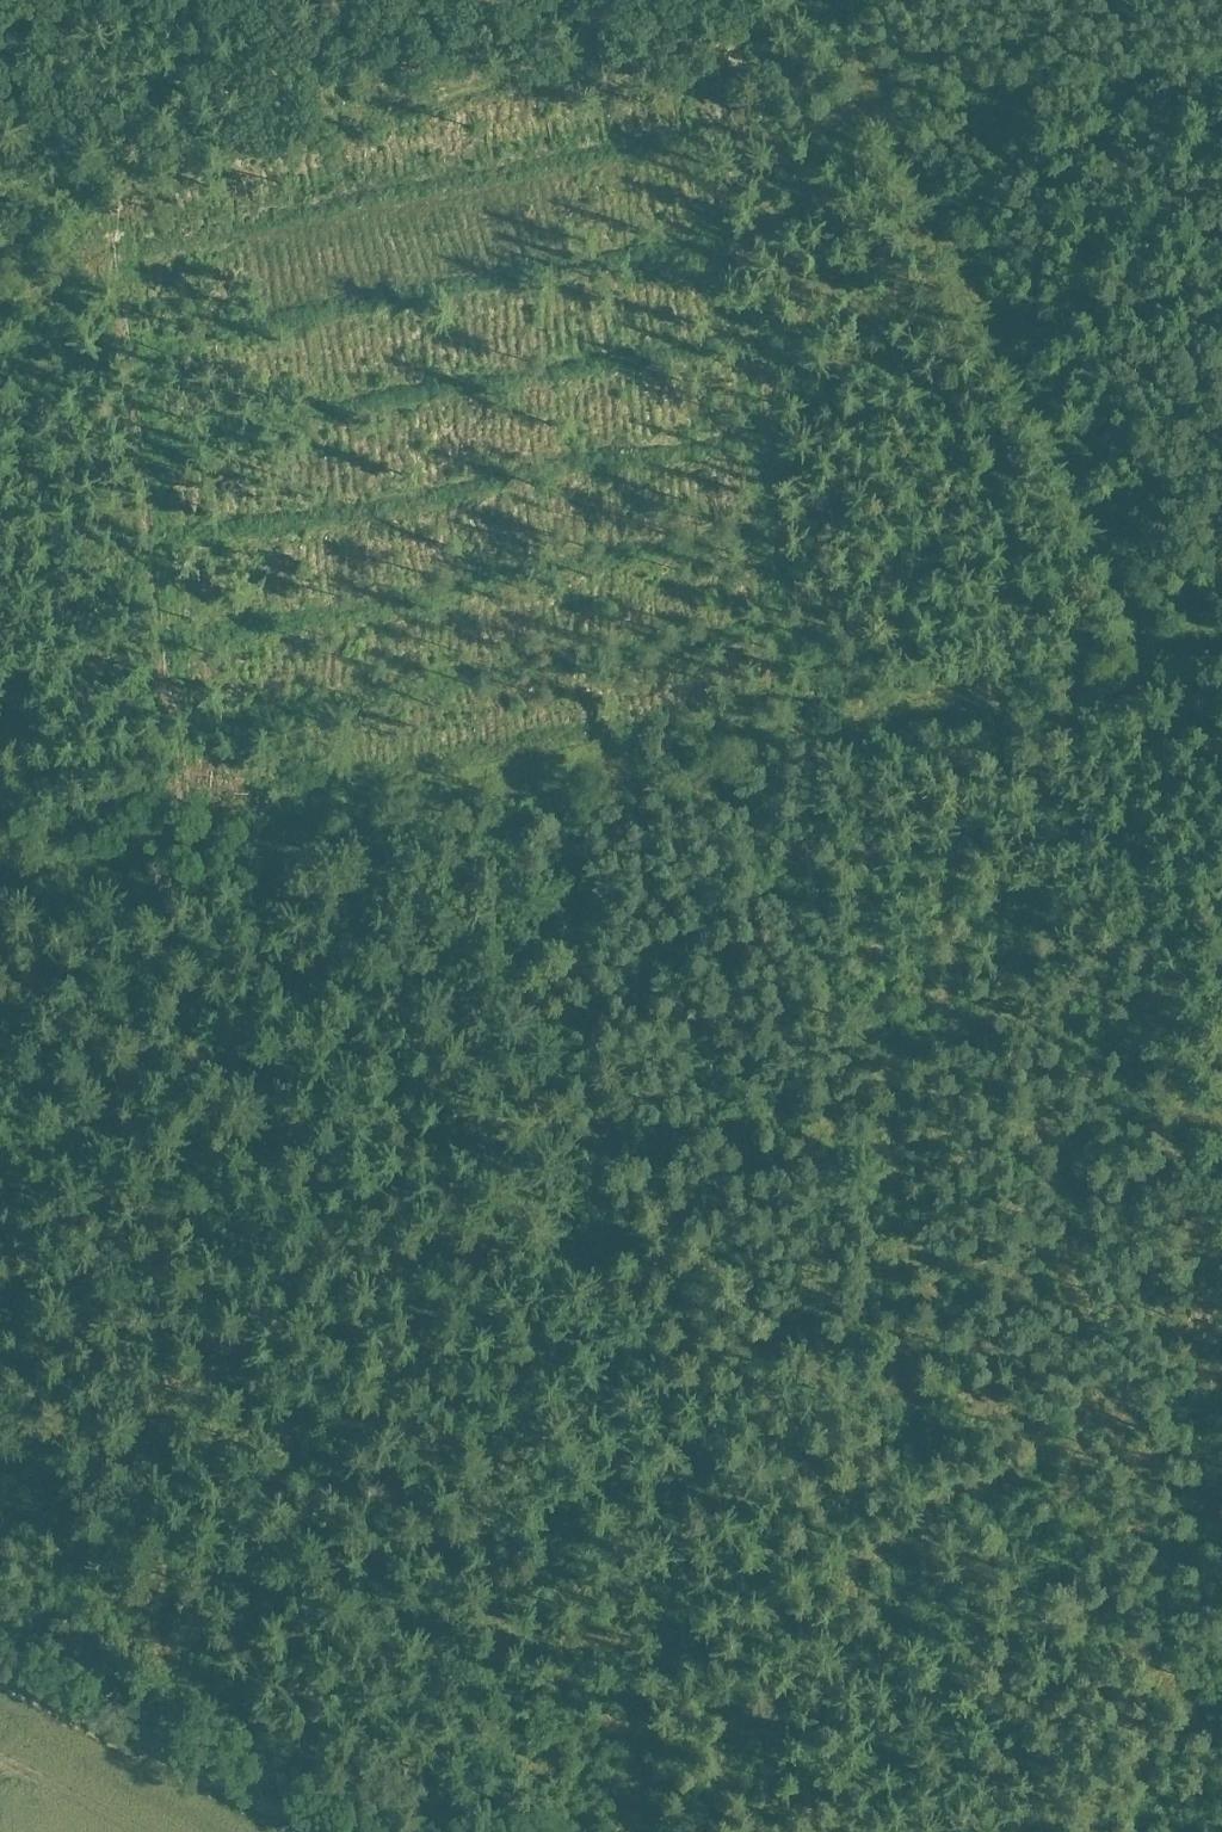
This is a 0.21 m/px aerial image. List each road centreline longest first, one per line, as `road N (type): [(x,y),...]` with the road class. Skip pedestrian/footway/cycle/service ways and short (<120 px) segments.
road 1 (track): [(0,1673),(322,1831)]

